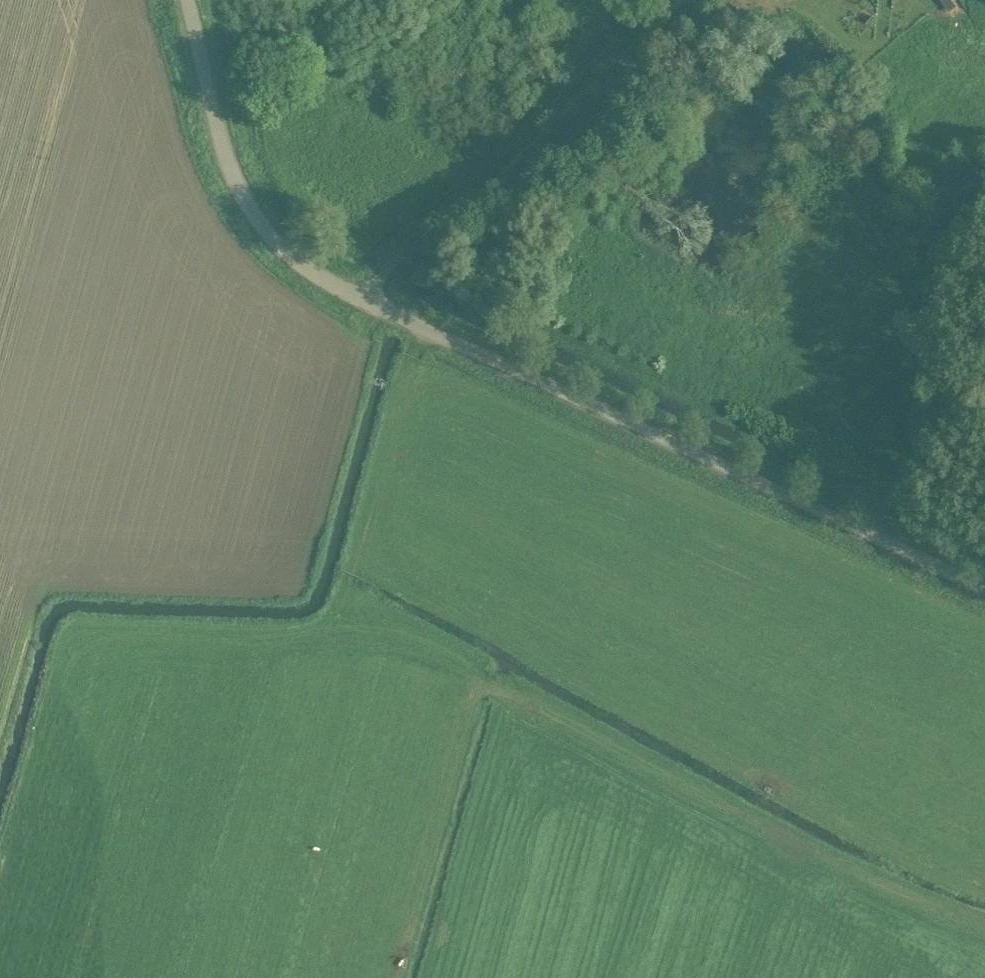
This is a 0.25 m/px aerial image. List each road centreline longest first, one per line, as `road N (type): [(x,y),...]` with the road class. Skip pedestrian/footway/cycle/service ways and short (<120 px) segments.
road 1 (unclassified): [(984,585),(301,264),(254,212),(236,177),(188,0)]

